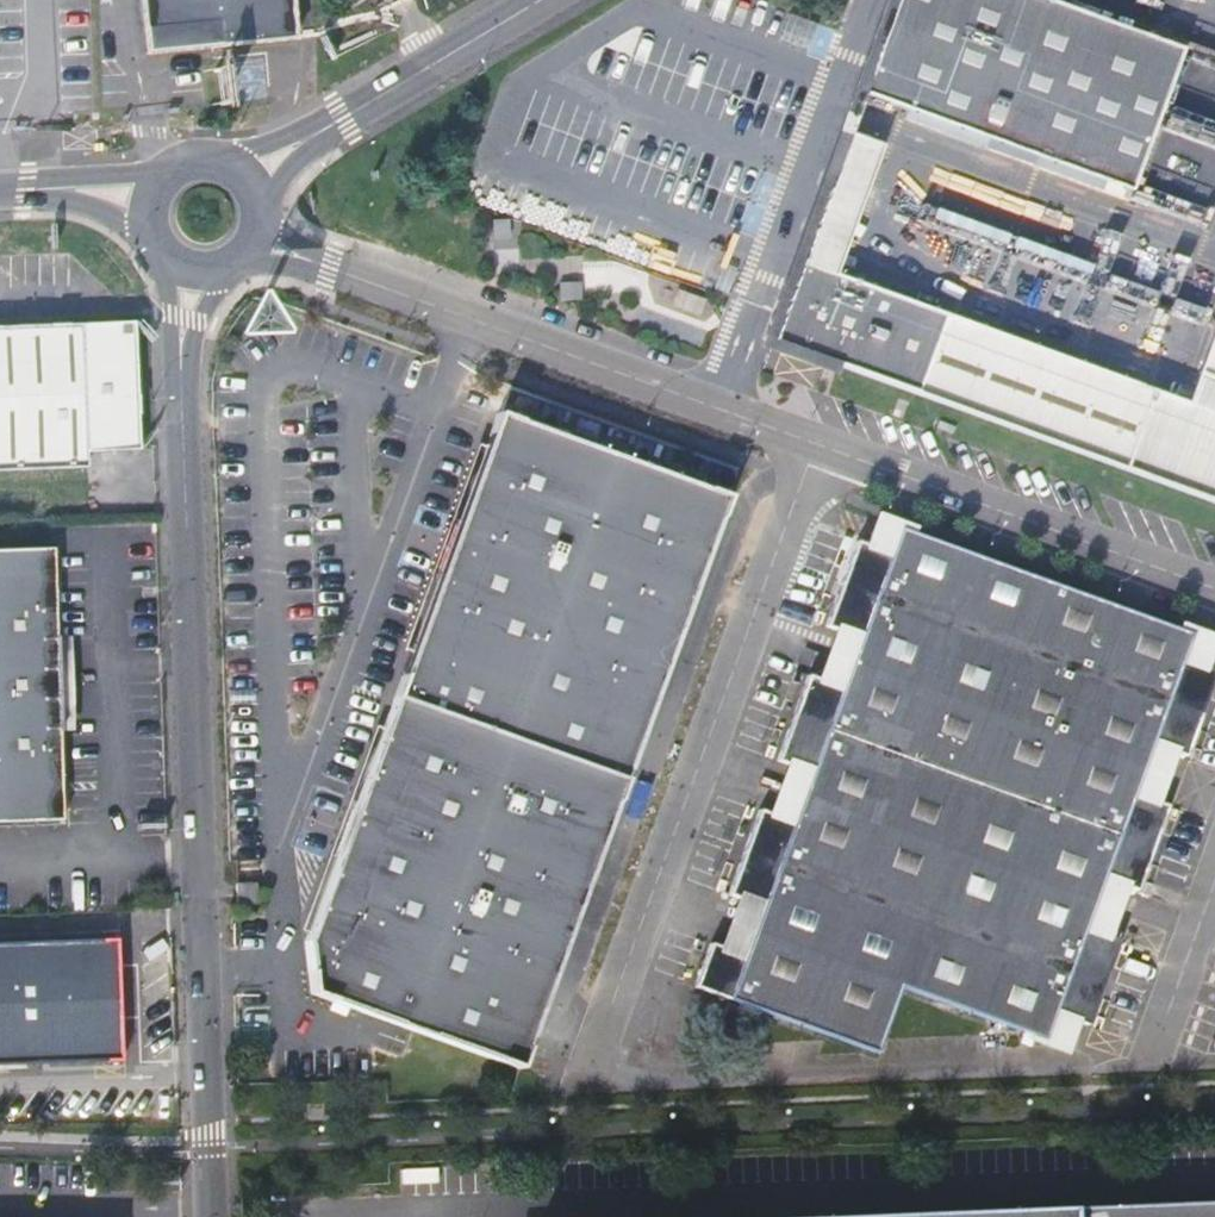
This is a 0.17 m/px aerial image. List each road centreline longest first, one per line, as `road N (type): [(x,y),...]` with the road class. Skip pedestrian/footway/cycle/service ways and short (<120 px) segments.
road 1 (unclassified): [(210,1216),(182,319),(194,256)]
road 2 (unclassified): [(594,1064),(811,444)]
road 3 (unclassified): [(288,252),(811,444)]
road 4 (unclassified): [(811,444),(1214,592)]
road 5 (unclassified): [(545,0),(296,145)]
road 6 (unclassified): [(1151,1064),(1214,877)]
road 7 (unclassified): [(21,190),(164,231)]
road 8 (unclassified): [(161,205),(21,190)]

